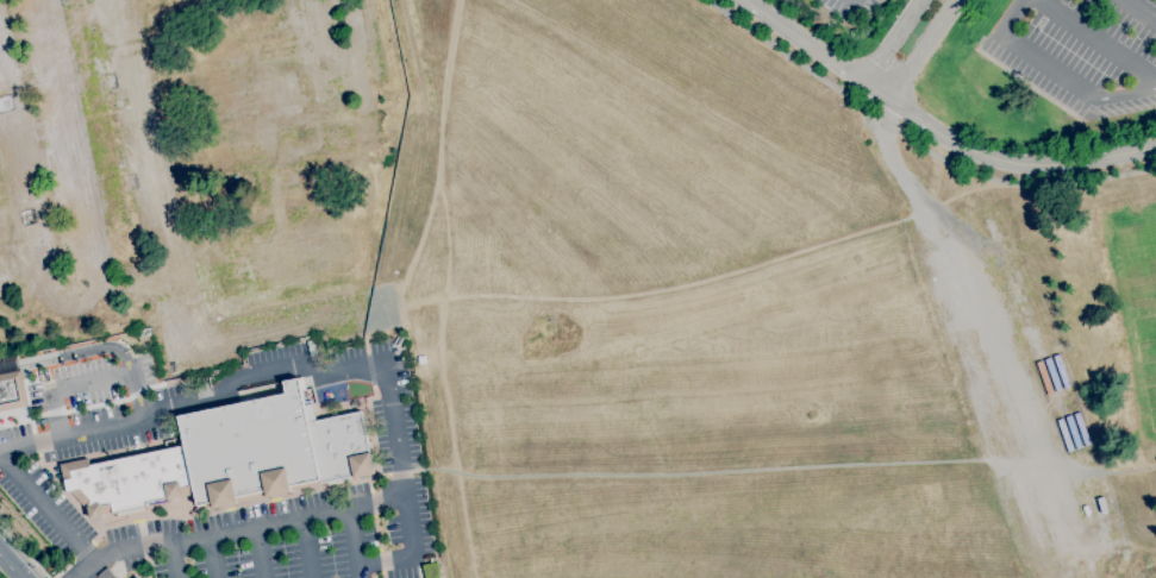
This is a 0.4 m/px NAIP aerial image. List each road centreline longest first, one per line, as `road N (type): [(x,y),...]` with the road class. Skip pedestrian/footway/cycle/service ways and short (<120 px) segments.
road 1 (residential): [(743,0),(939,132),(988,156),(1042,164),(1155,149)]

